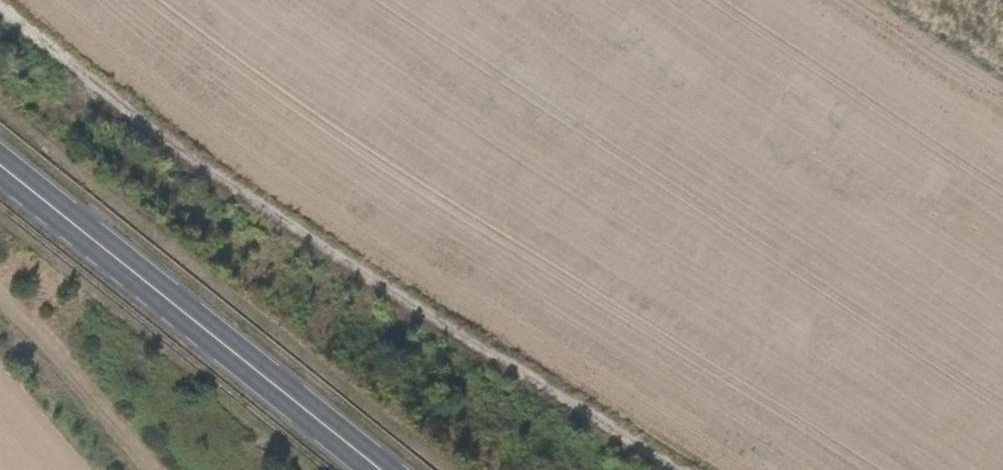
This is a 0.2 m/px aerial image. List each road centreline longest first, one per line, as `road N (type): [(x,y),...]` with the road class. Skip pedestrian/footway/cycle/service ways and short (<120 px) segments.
road 1 (track): [(674,469),(161,140),(0,20)]
road 2 (primary): [(0,165),(380,469)]
road 3 (track): [(0,304),(150,469)]

